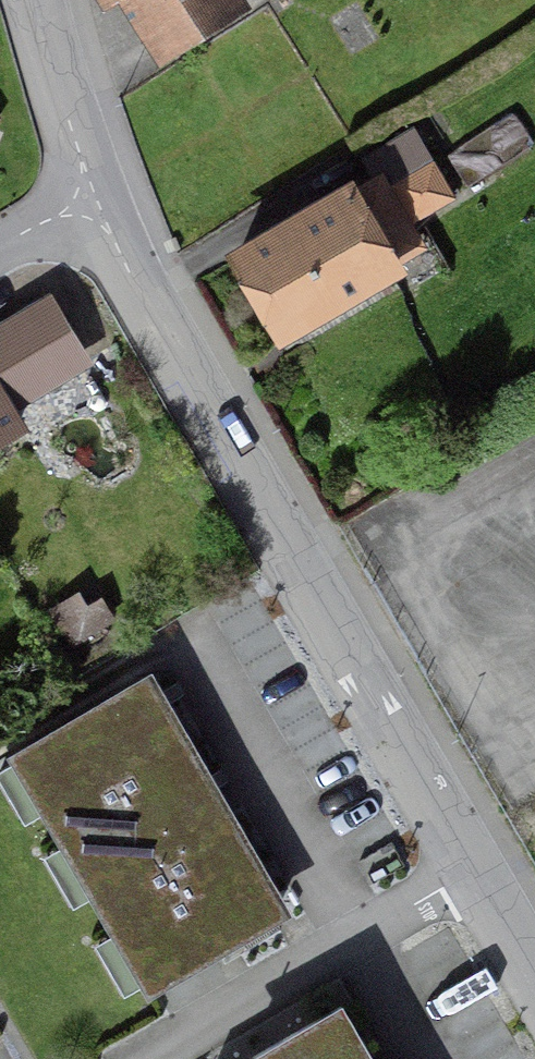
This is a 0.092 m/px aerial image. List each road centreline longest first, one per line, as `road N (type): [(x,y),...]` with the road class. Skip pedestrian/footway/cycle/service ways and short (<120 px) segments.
road 1 (residential): [(332,641),(127,284),(85,193)]
road 2 (residential): [(469,877),(148,1058)]
road 3 (residential): [(469,877),(332,641)]
road 4 (residential): [(332,641),(534,524)]
road 5 (residential): [(85,193),(30,0)]
road 6 (residential): [(534,991),(469,877)]

